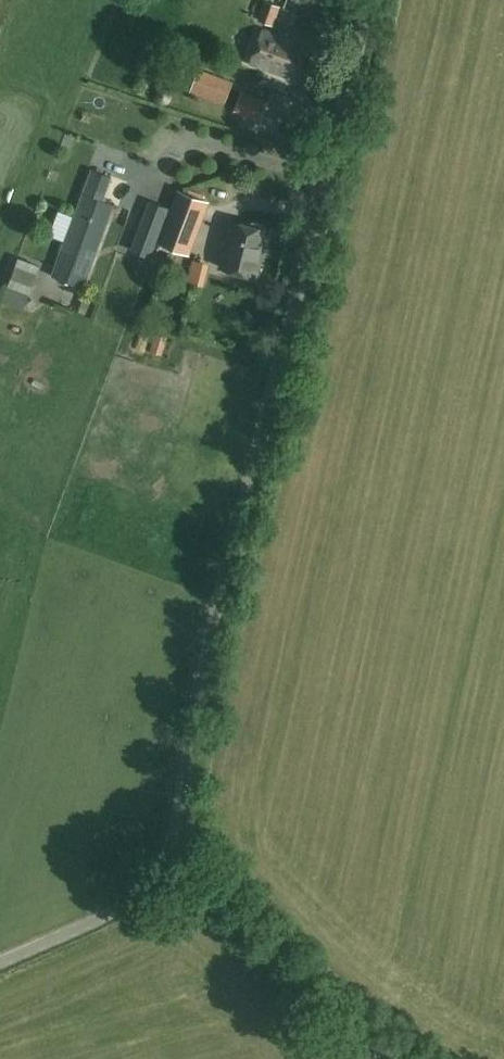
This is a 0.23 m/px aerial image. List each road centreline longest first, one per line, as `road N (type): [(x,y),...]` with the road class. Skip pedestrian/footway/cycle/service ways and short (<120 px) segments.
road 1 (unclassified): [(187,826),(224,628),(369,0)]
road 2 (unclassified): [(187,826),(374,1058)]
road 3 (unclassified): [(0,963),(137,894),(167,870),(187,826)]

